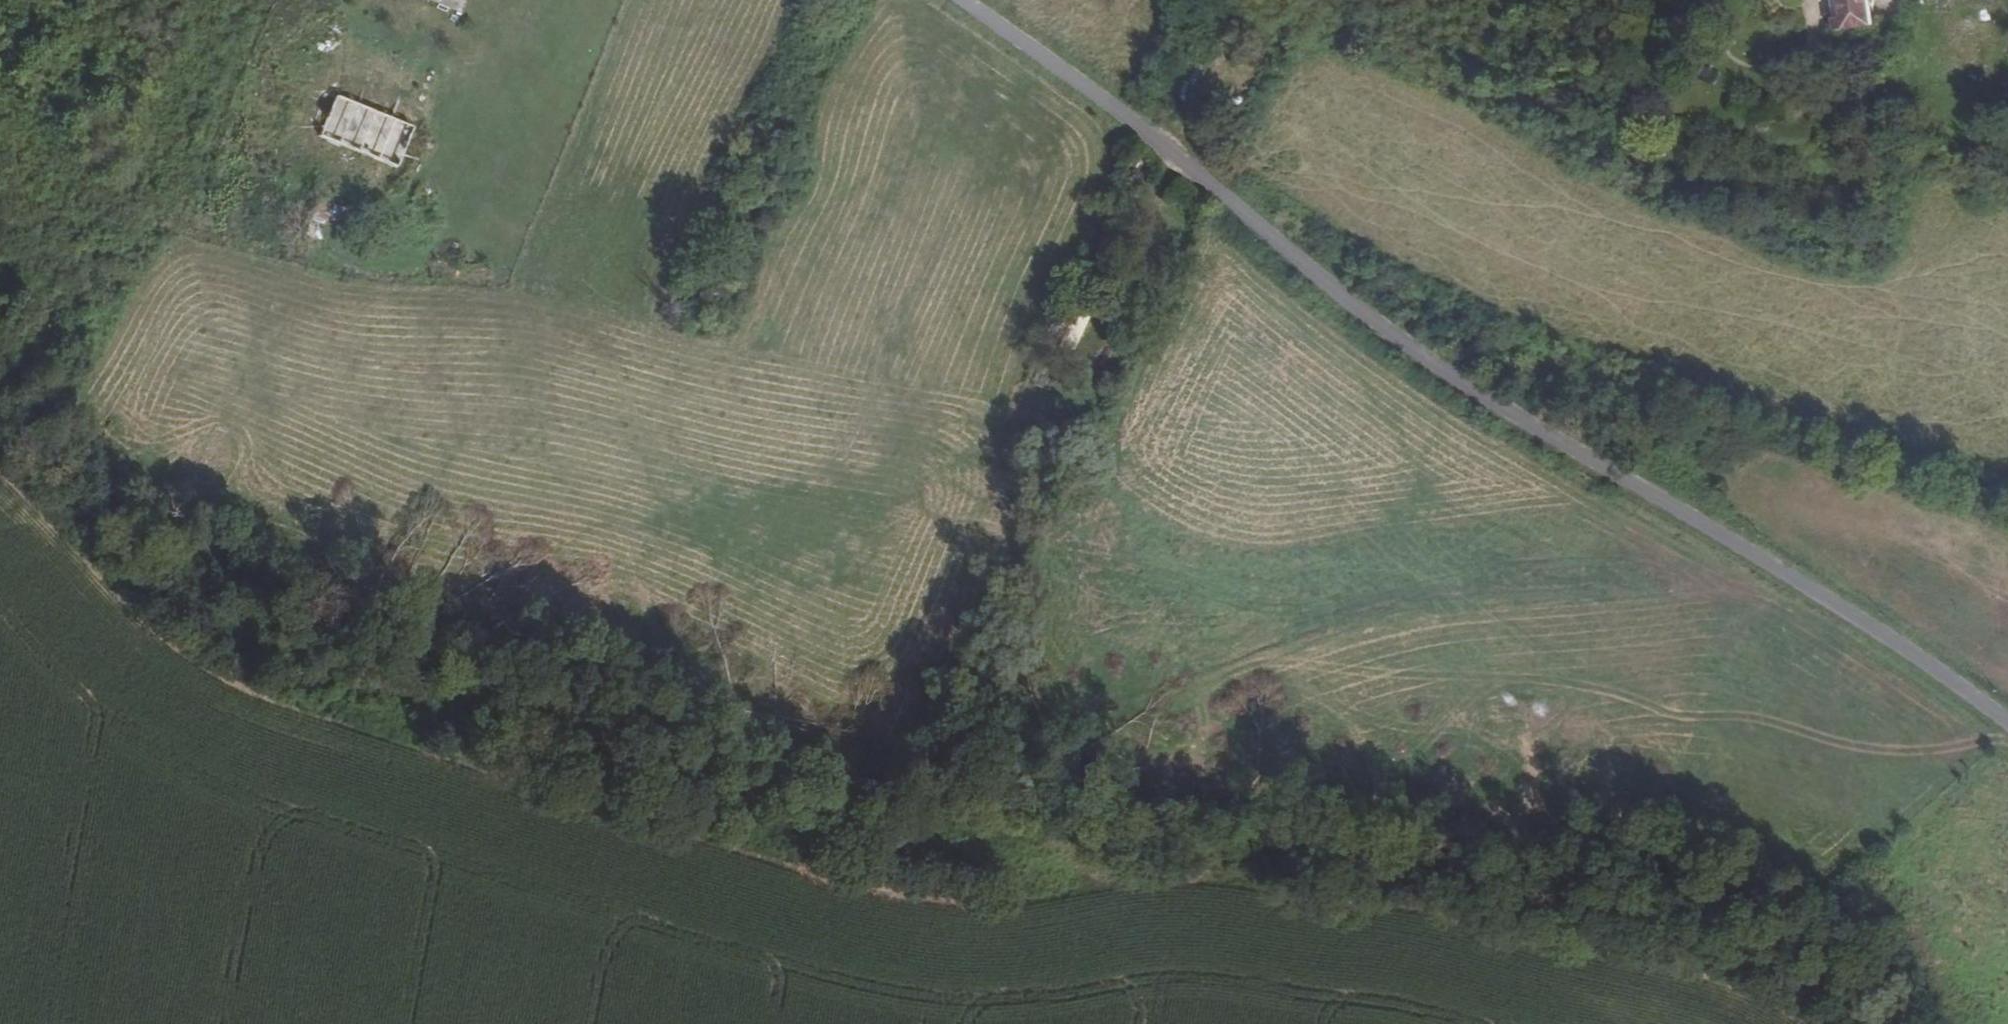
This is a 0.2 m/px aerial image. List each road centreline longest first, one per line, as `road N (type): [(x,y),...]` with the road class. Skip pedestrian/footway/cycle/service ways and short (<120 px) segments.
road 1 (residential): [(950,0),(1203,184),(1304,275),(1533,429),(1926,663),(2007,728)]

